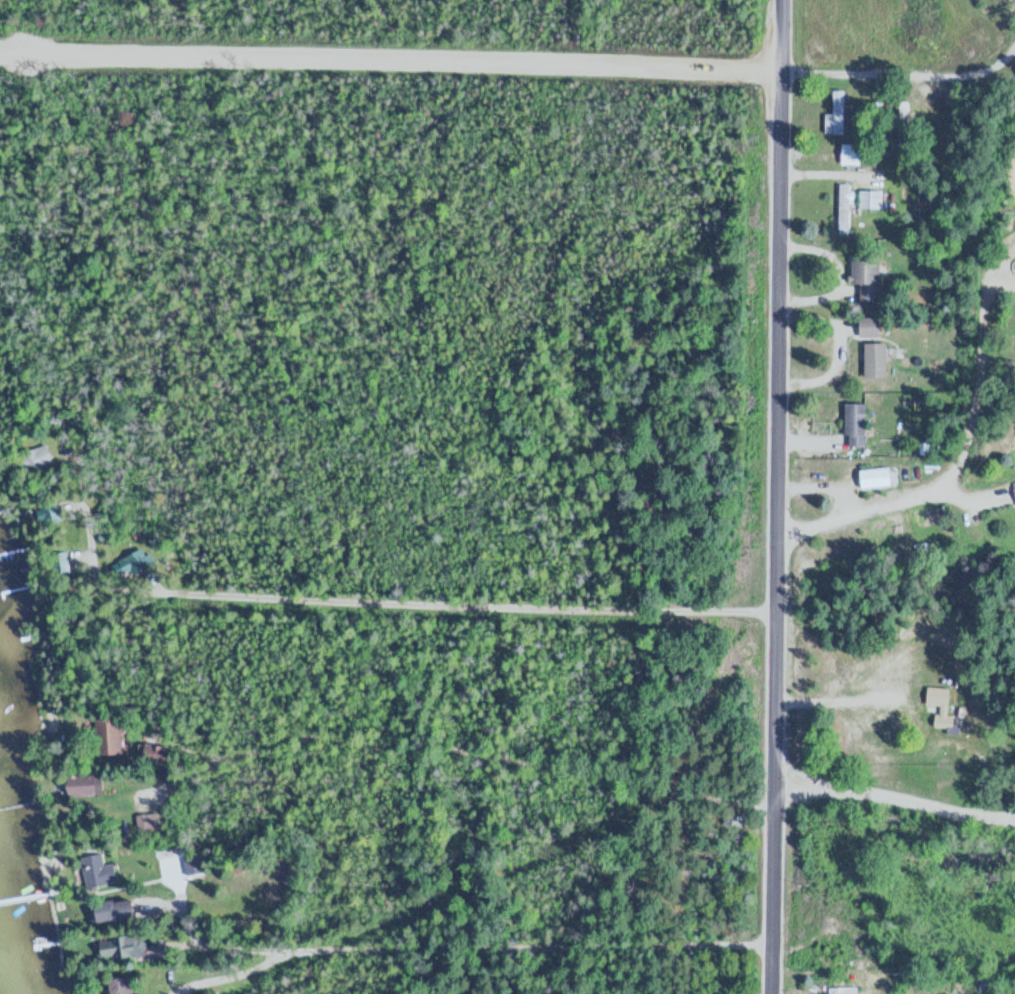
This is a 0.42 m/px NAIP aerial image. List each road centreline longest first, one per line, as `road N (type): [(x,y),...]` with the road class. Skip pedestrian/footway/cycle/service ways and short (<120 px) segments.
road 1 (residential): [(770,993),(778,0)]
road 2 (residential): [(777,69),(0,50)]
road 3 (residential): [(776,609),(116,593)]
road 4 (residential): [(209,948),(770,952)]
road 5 (residential): [(116,593),(89,552),(82,460),(120,410),(159,404)]

